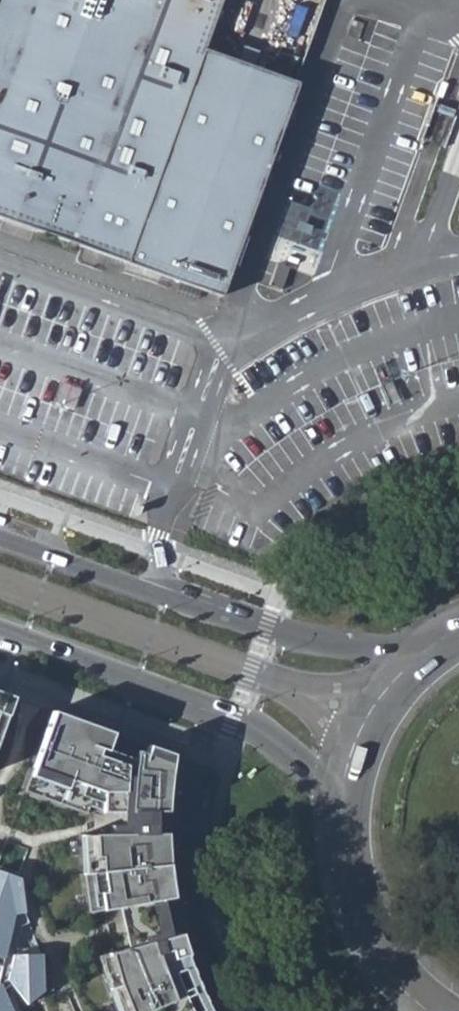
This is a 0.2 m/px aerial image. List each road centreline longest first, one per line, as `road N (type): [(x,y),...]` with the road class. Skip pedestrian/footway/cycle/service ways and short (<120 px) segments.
road 1 (primary): [(427,652),(357,652),(285,639),(0,539)]
road 2 (primary): [(0,632),(233,718),(289,756),(341,811)]
road 3 (primary): [(341,811),(345,868),(363,922),(395,970),(438,1008)]
road 4 (primary): [(427,652),(367,722),(341,811)]

